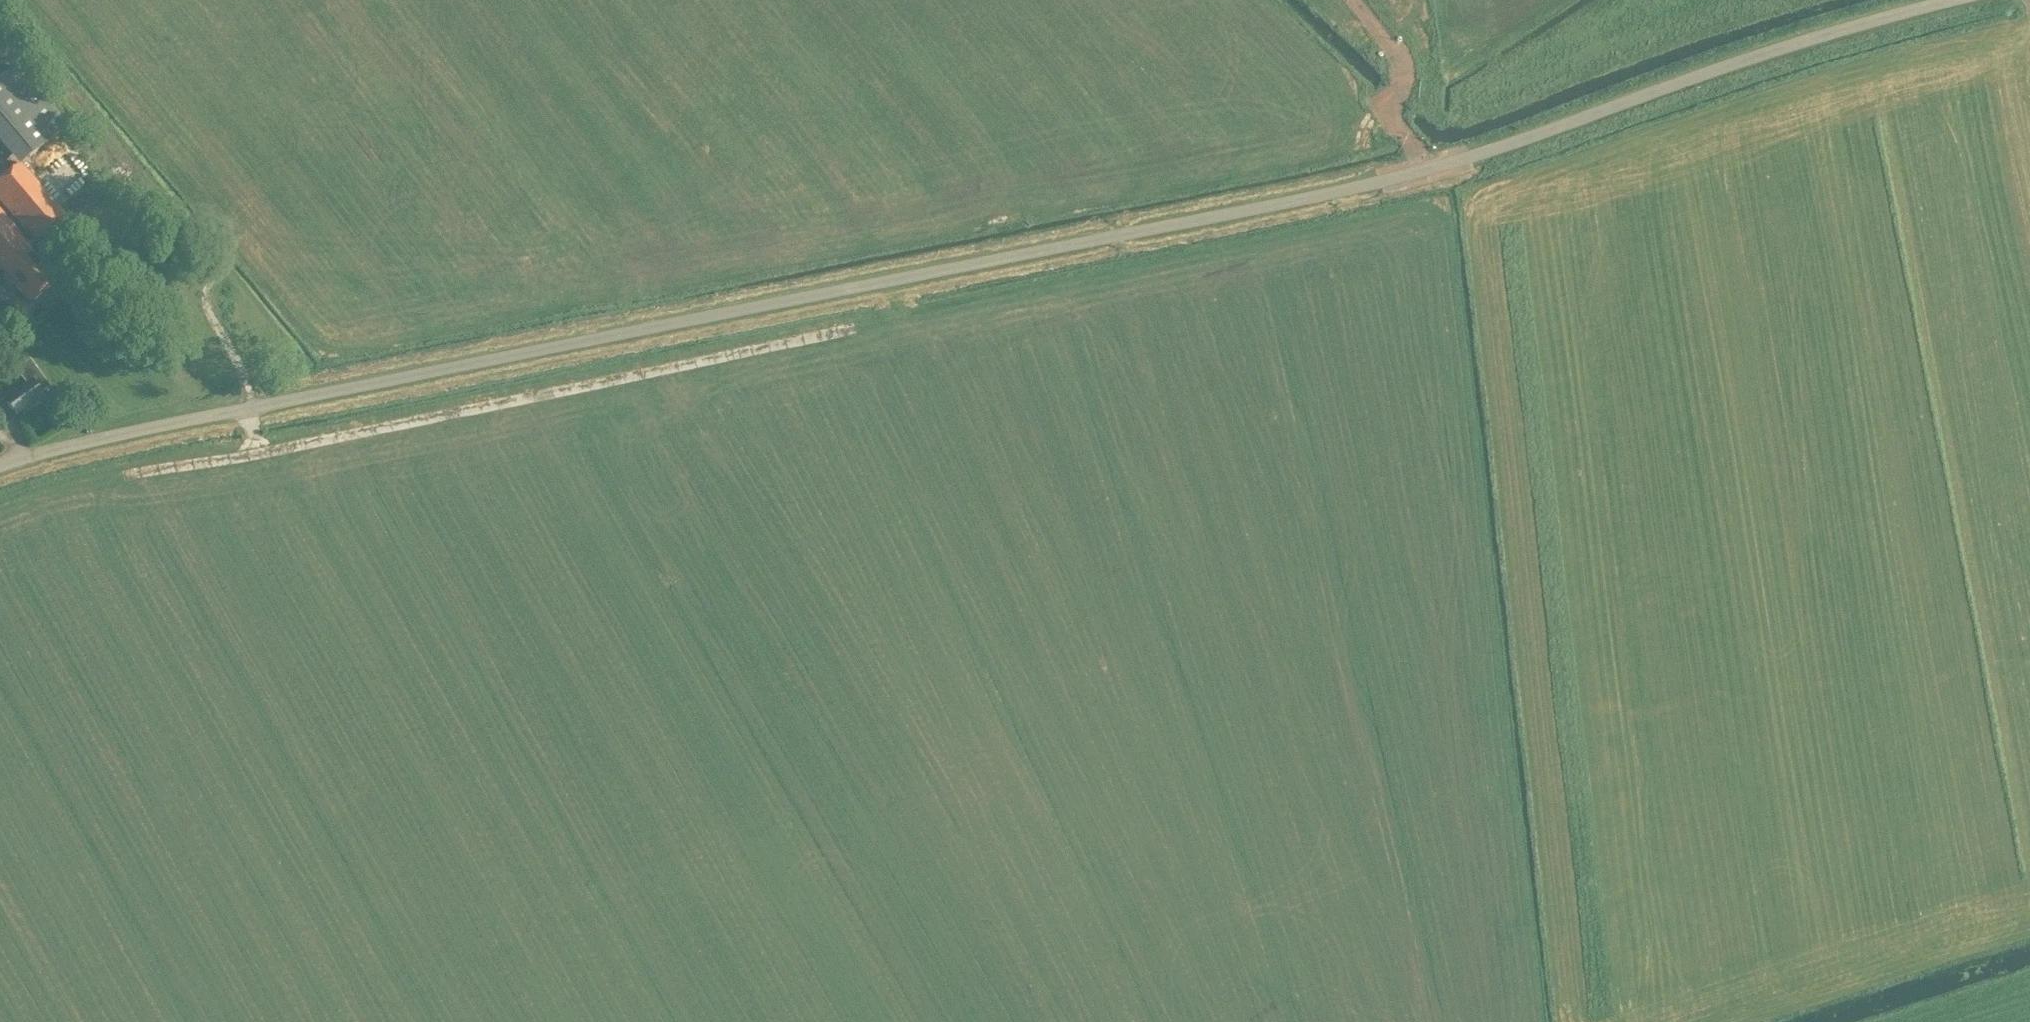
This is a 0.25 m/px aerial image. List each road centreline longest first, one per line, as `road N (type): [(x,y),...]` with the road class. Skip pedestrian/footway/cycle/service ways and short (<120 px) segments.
road 1 (unclassified): [(0,460),(427,364),(1014,274),(1415,200),(1528,172),(1661,118),(1885,45),(2029,10)]

